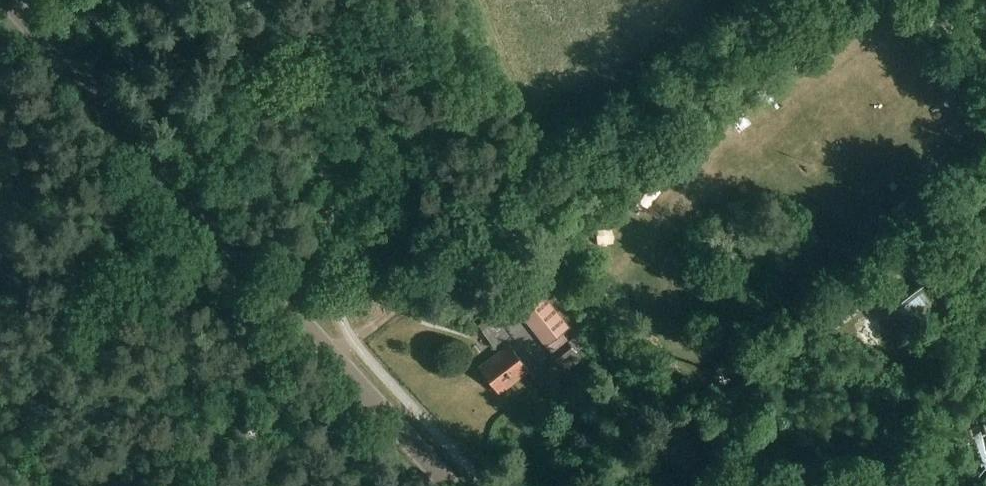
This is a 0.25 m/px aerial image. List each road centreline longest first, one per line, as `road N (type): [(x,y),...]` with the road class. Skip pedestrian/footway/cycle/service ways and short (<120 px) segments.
road 1 (tertiary): [(451,485),(7,0)]
road 2 (track): [(332,356),(794,0)]

